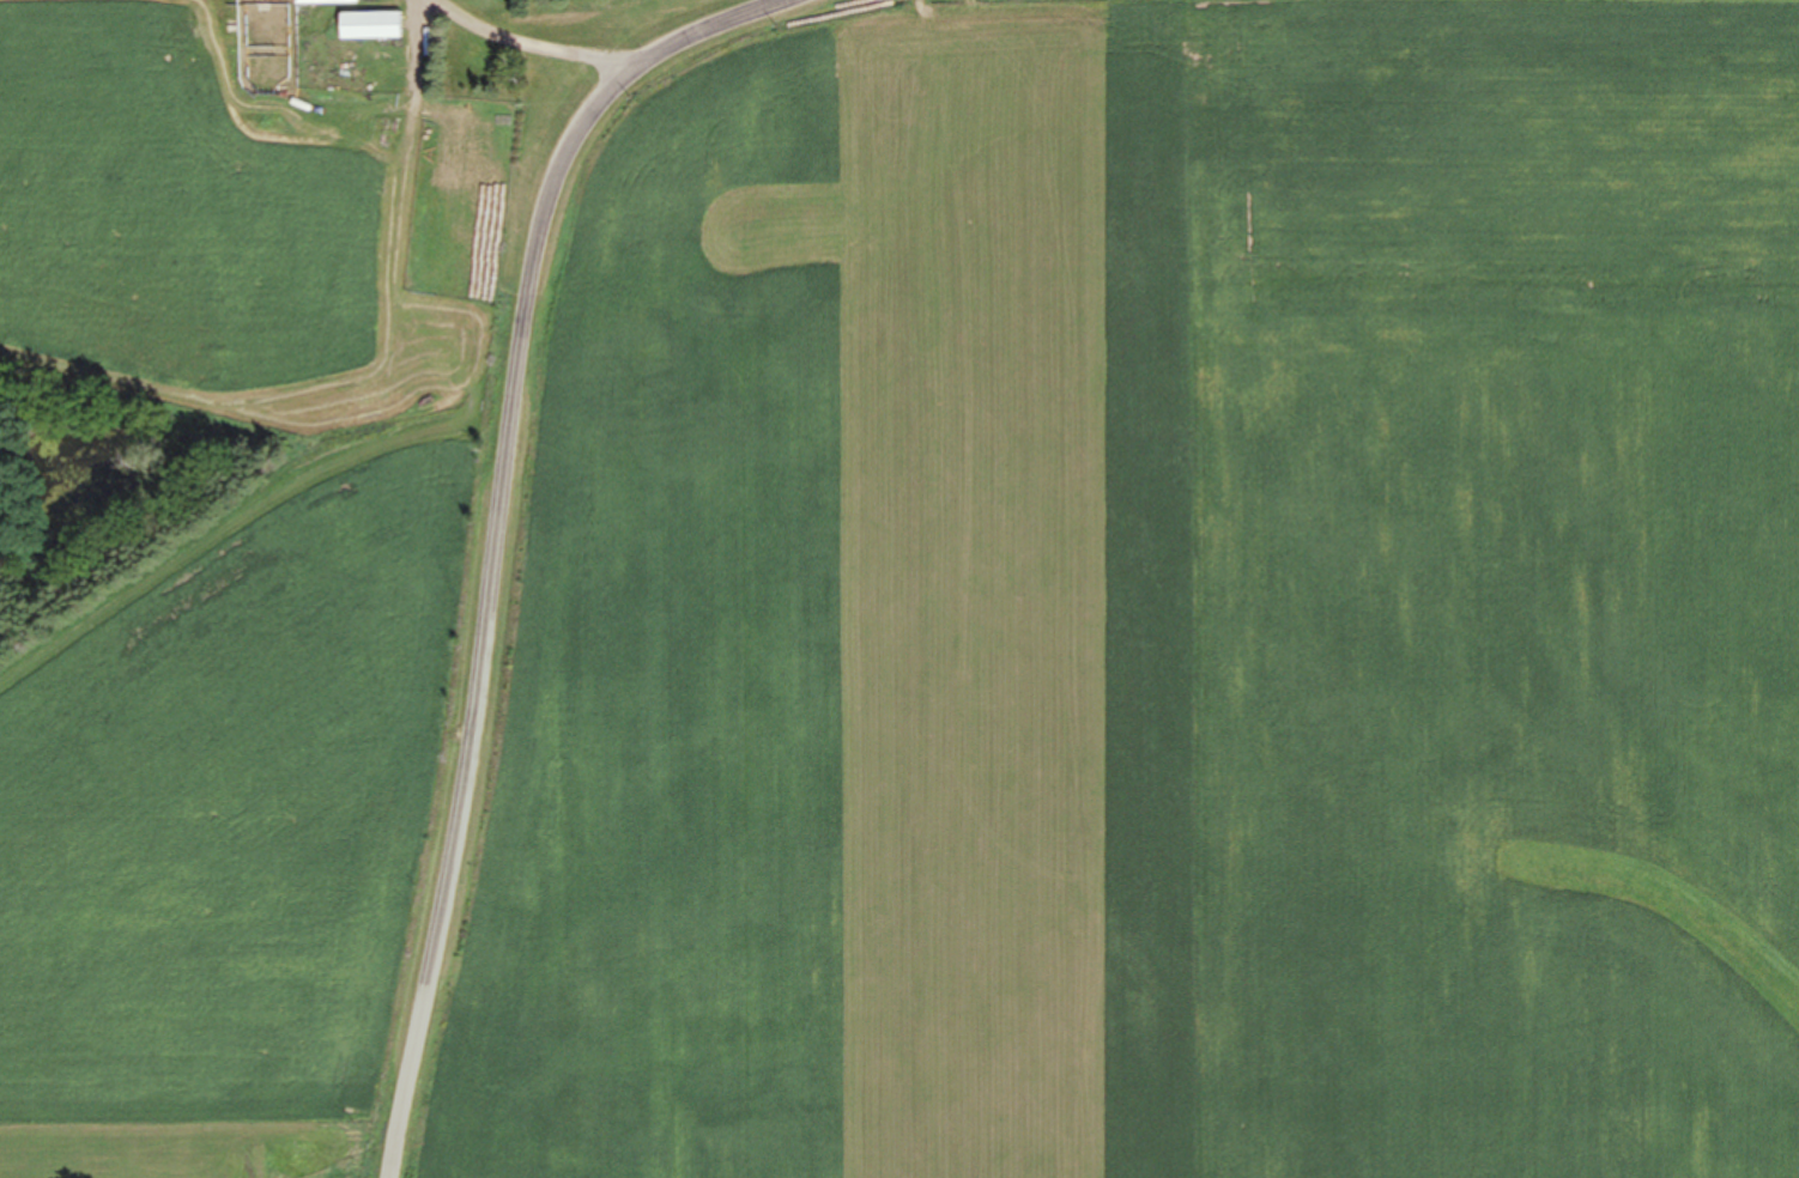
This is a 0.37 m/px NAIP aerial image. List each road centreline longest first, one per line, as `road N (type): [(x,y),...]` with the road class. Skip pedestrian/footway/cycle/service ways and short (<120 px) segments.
road 1 (residential): [(394,1177),(550,189),(570,136),(629,68),(786,0)]

